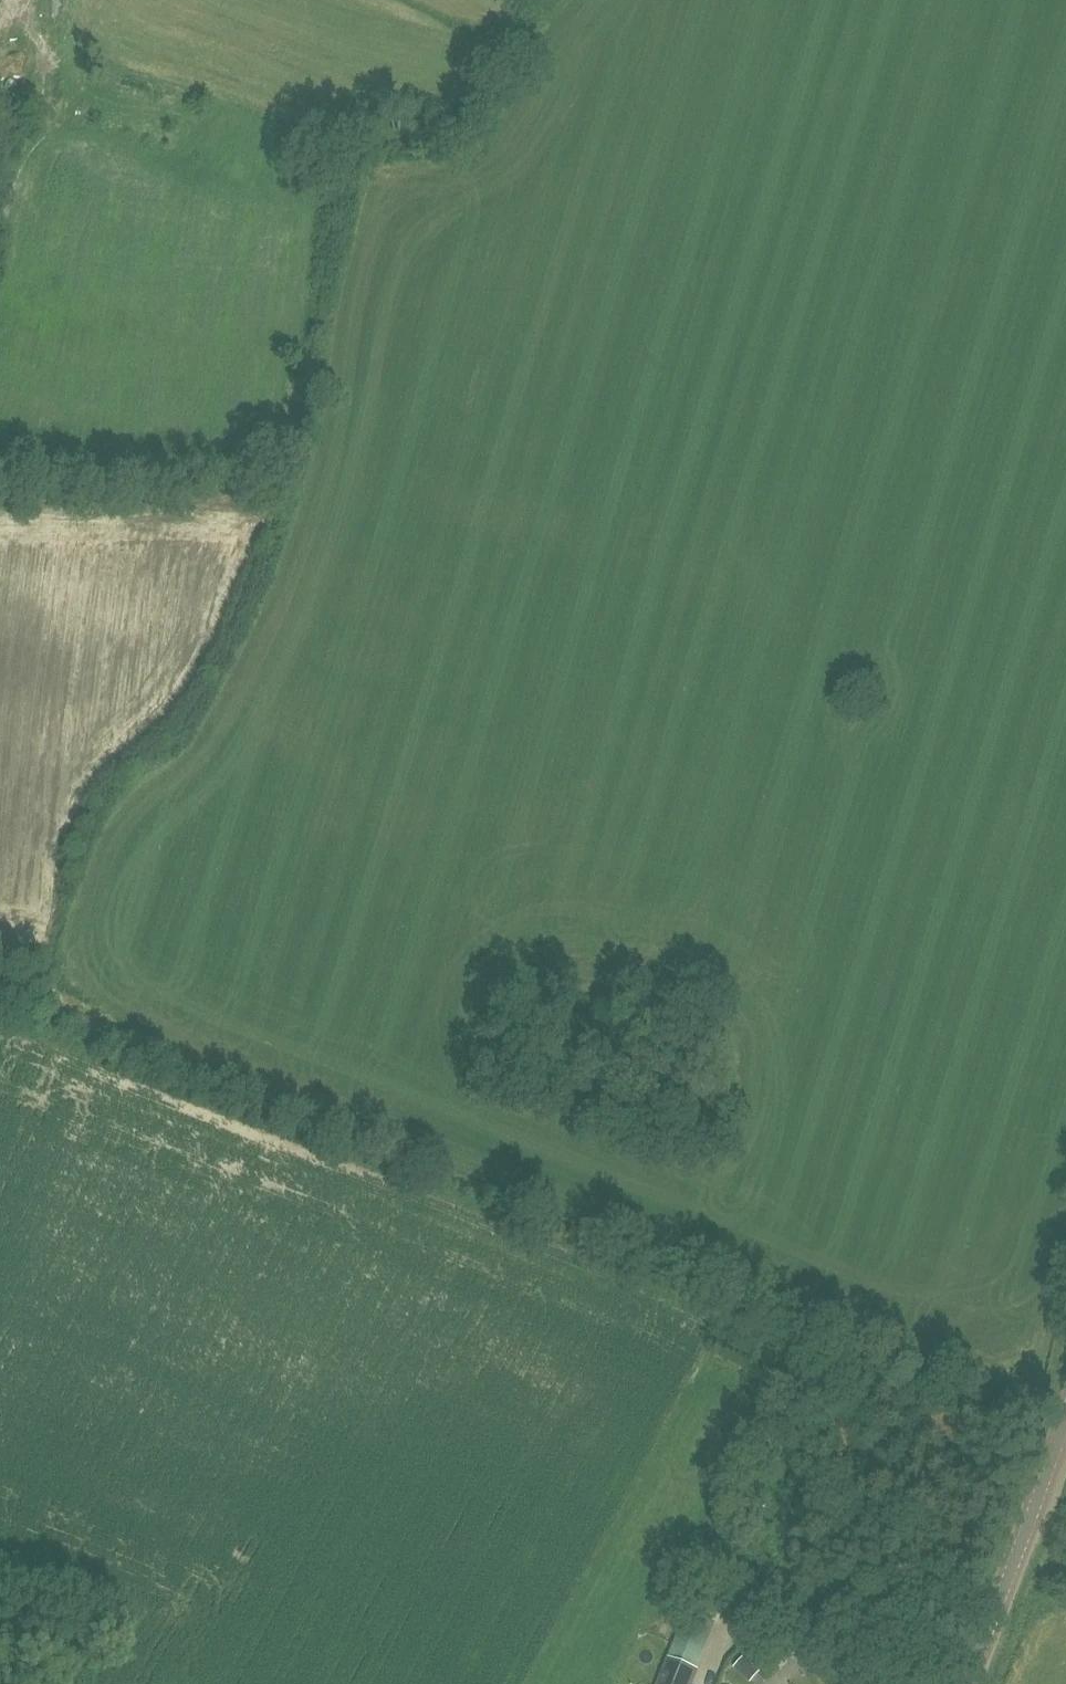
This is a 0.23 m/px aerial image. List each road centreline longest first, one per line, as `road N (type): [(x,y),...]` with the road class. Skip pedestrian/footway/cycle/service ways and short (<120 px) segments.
road 1 (tertiary): [(968,1683),(1061,1429)]

